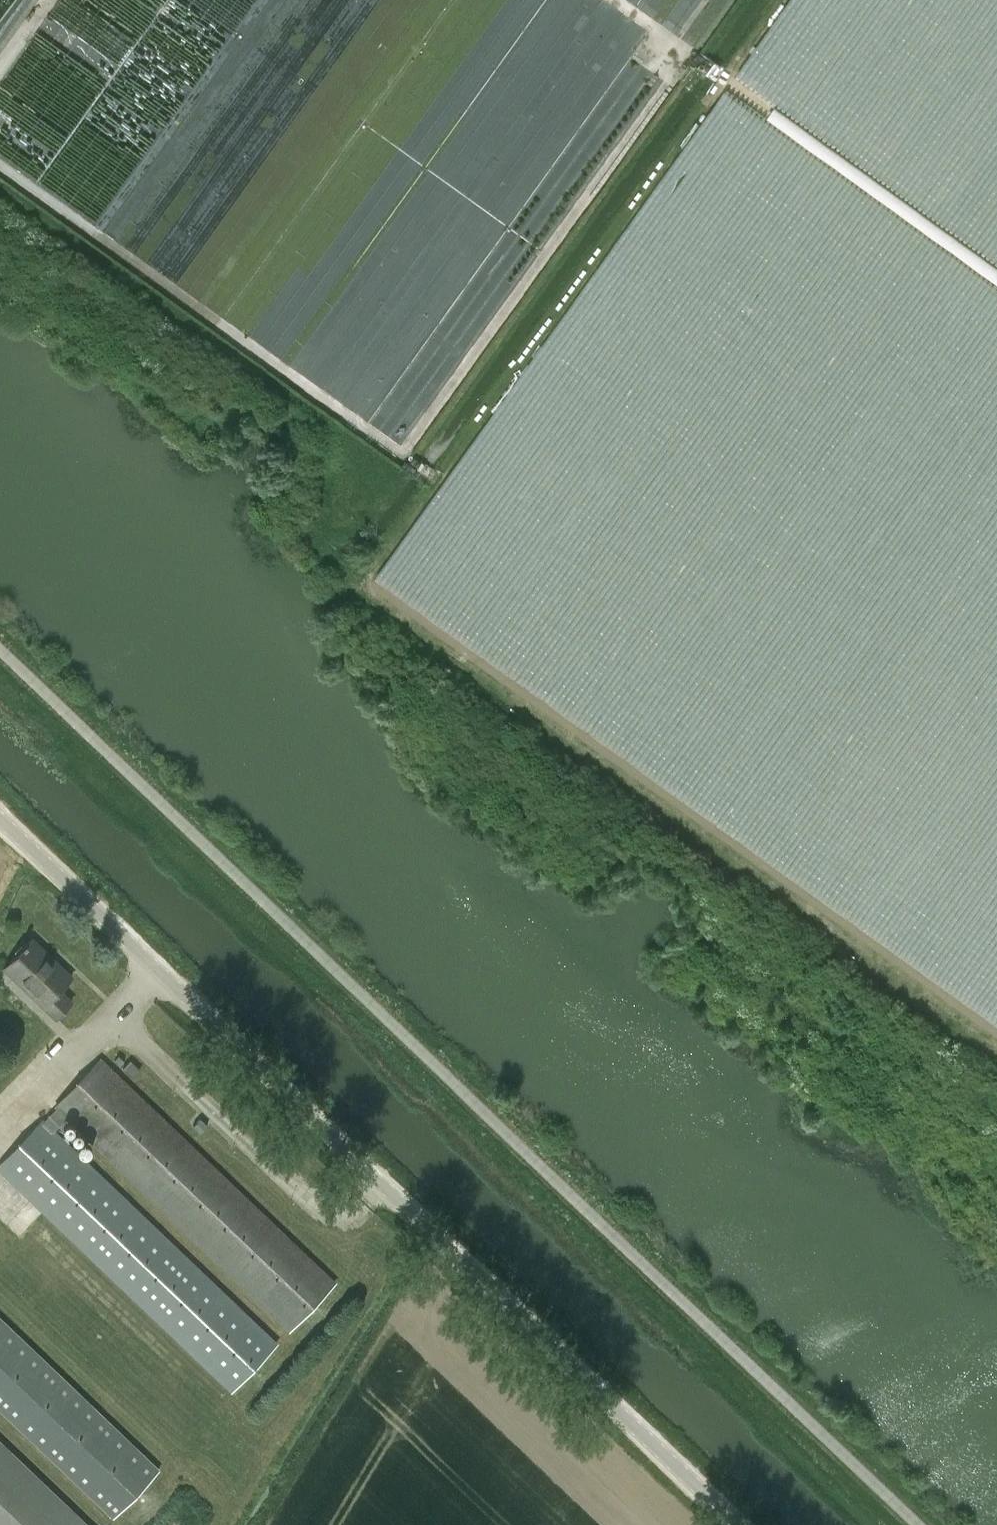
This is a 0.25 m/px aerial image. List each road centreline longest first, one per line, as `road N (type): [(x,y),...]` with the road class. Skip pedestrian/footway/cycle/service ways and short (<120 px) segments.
road 1 (tertiary): [(740,1524),(0,817)]

